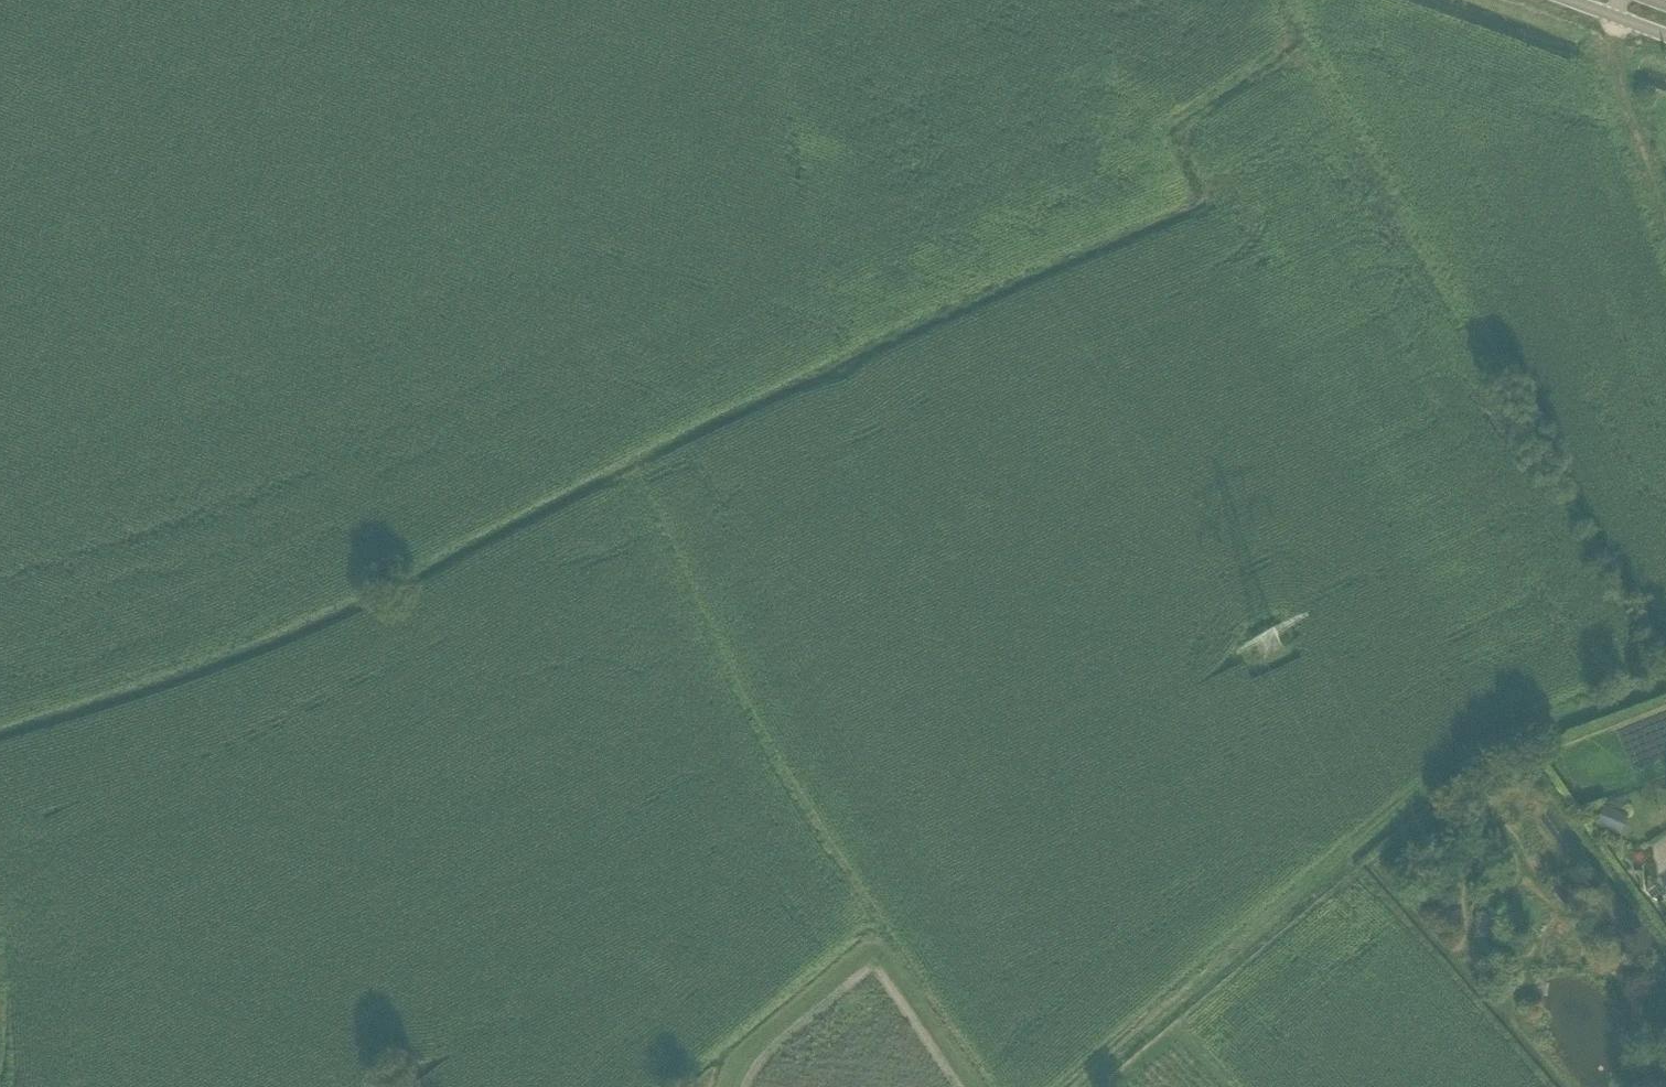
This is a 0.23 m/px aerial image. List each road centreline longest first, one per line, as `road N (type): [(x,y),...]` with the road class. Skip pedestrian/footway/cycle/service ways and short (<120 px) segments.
road 1 (track): [(1644,164),(1618,69),(1615,16)]

